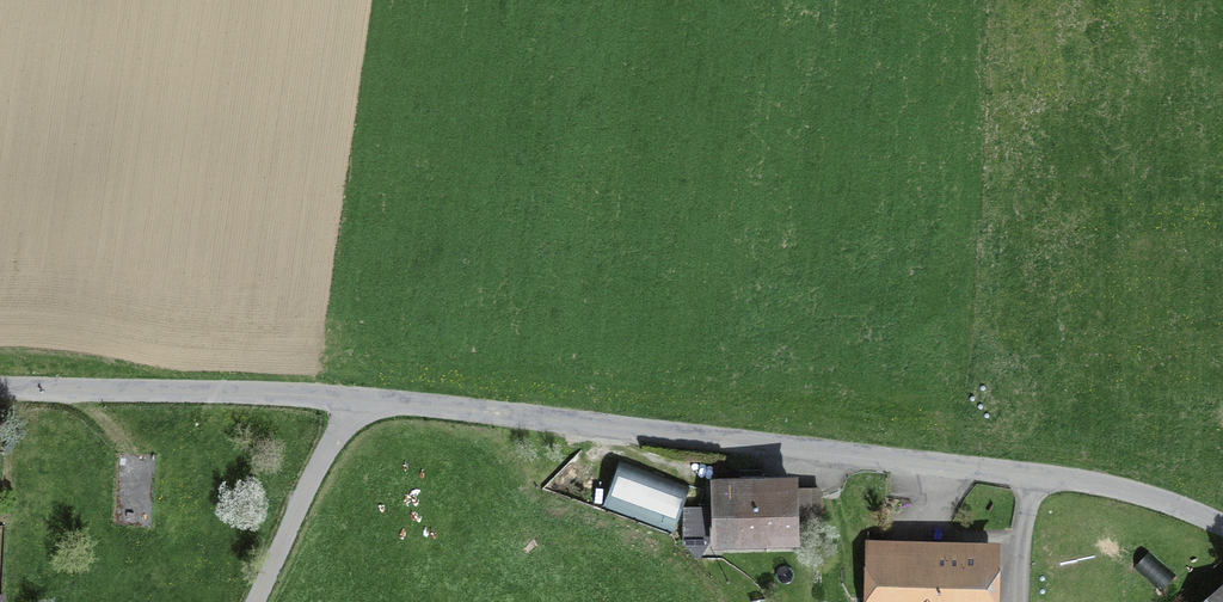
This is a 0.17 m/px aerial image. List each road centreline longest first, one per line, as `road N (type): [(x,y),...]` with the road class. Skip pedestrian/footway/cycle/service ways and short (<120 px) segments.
road 1 (unclassified): [(1222,521),(1138,490),(464,403),(314,390),(0,385)]
road 2 (track): [(256,601),(321,466),(372,395)]
road 3 (track): [(1028,473),(1022,601)]

